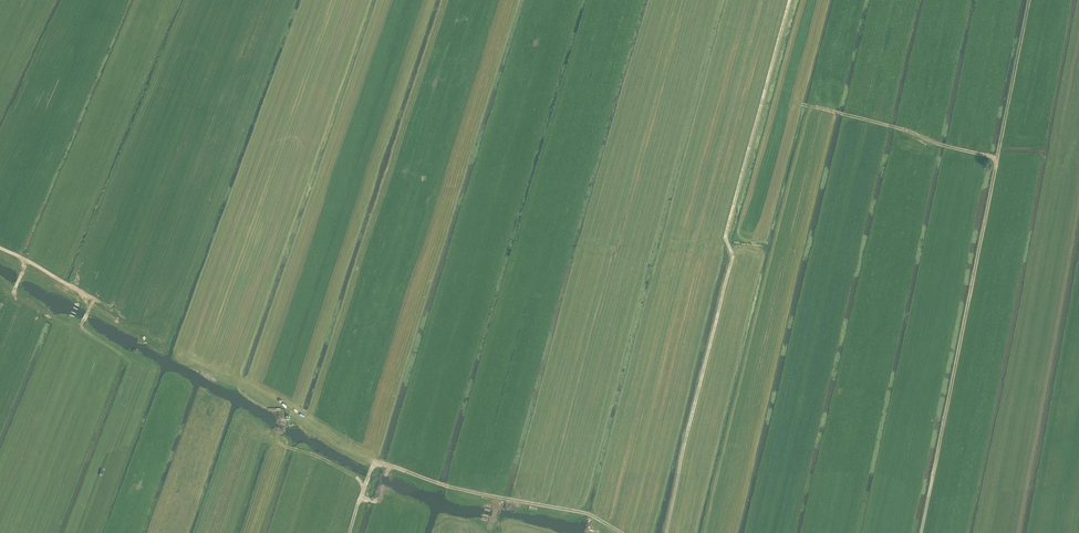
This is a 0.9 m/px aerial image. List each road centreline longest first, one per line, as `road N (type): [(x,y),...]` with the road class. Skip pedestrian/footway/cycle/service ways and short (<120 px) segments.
road 1 (track): [(922,532),(1002,161),(803,105)]
road 2 (track): [(791,0),(727,234),(735,253),(666,532)]
road 3 (track): [(622,532),(590,515),(372,466)]
road 4 (track): [(1033,0),(1002,161)]
road 5 (track): [(361,499),(358,479),(277,441),(282,421)]

